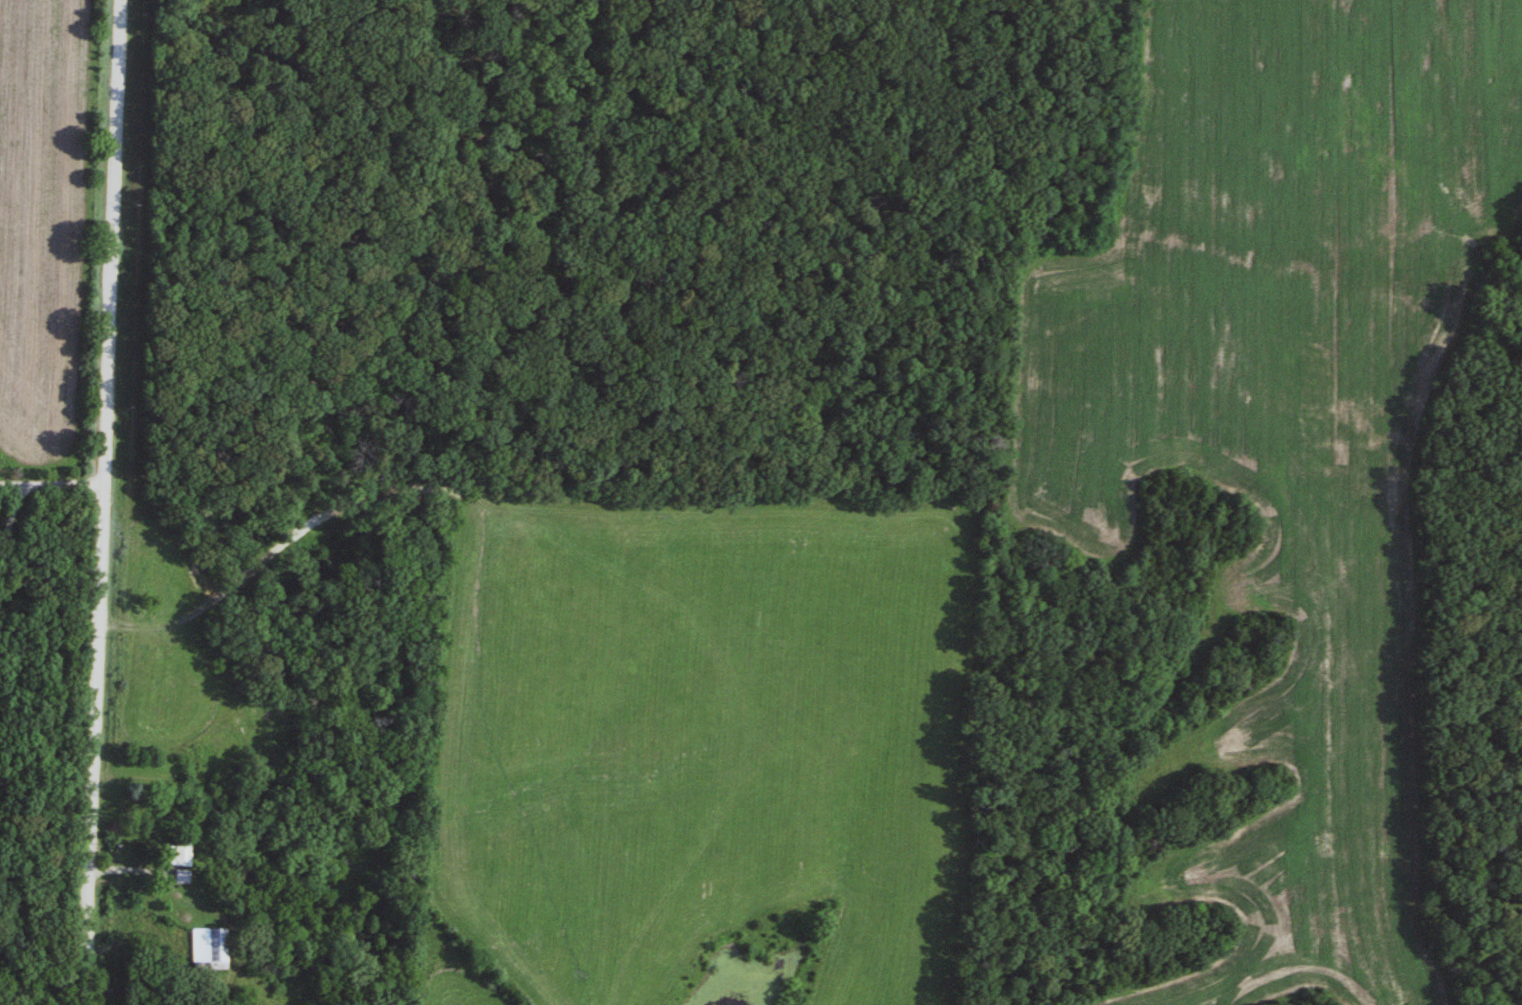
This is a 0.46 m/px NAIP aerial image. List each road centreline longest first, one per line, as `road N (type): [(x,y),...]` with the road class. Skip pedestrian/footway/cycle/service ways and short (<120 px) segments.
road 1 (residential): [(86,1004),(117,0)]

